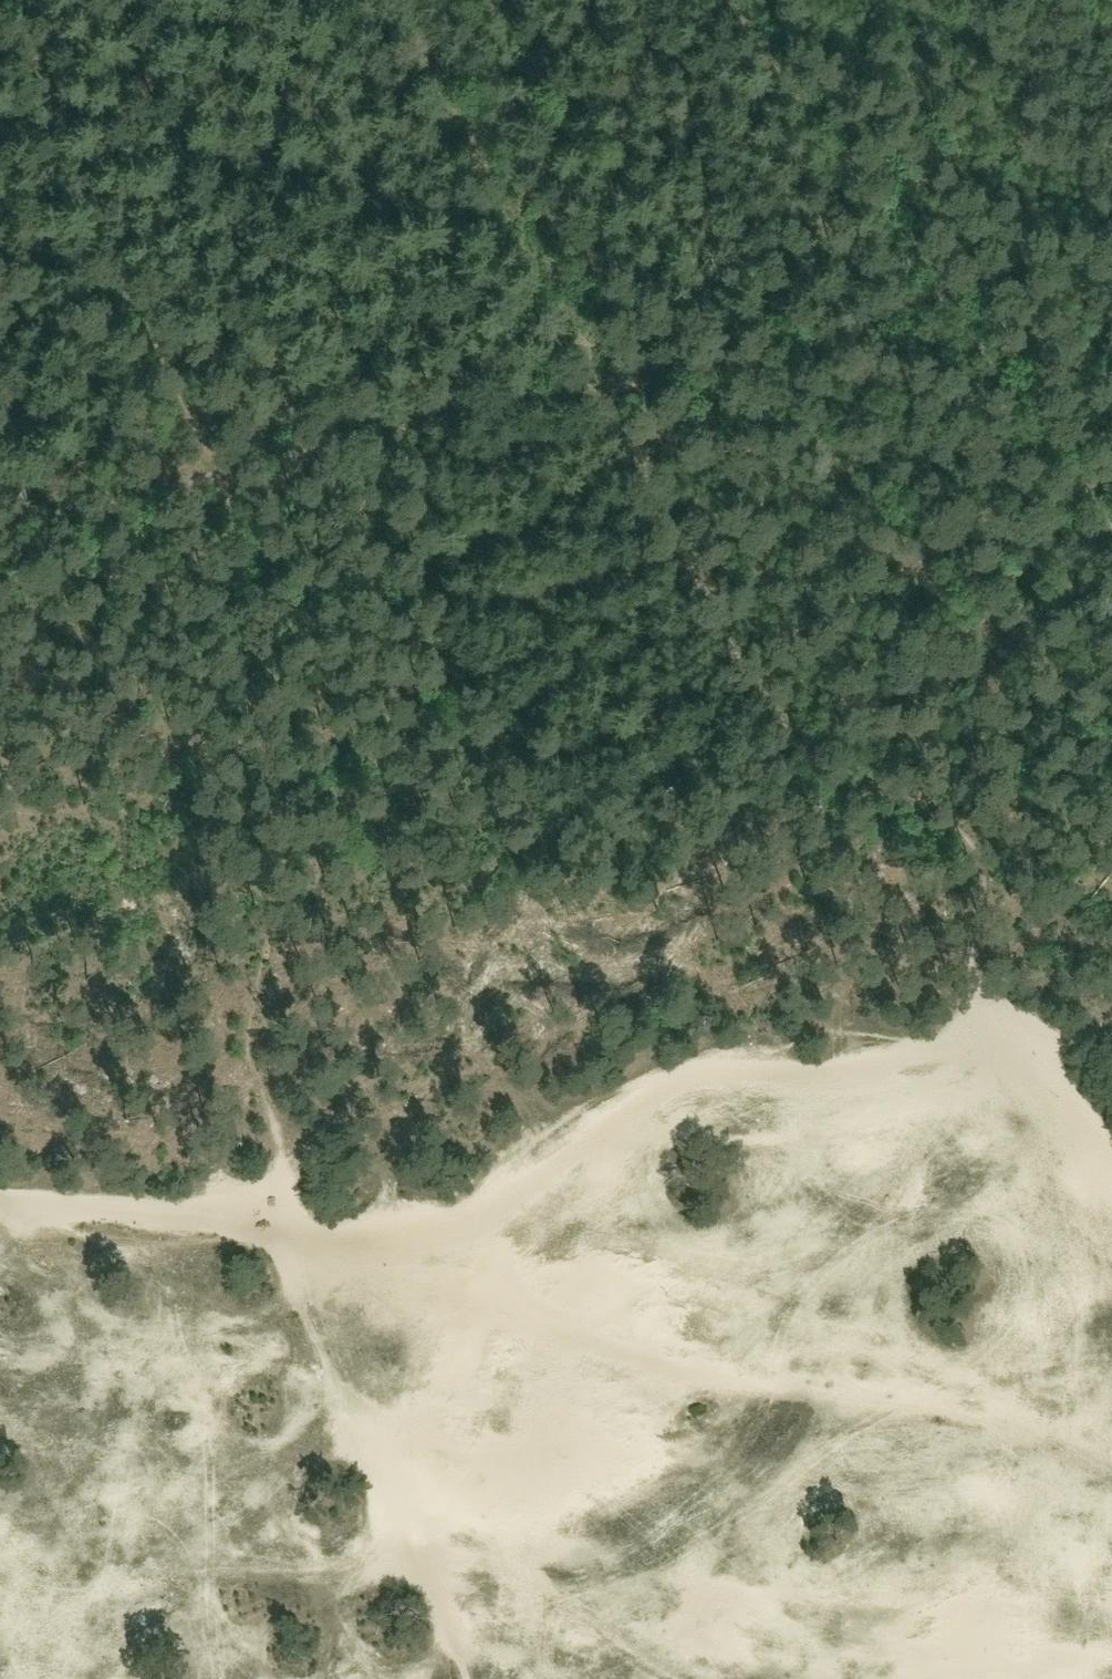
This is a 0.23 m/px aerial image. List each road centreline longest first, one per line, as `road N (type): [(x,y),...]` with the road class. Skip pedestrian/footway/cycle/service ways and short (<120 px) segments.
road 1 (track): [(955,317),(210,468),(0,530)]
road 2 (track): [(955,317),(736,0)]
road 3 (track): [(1090,499),(955,317)]

